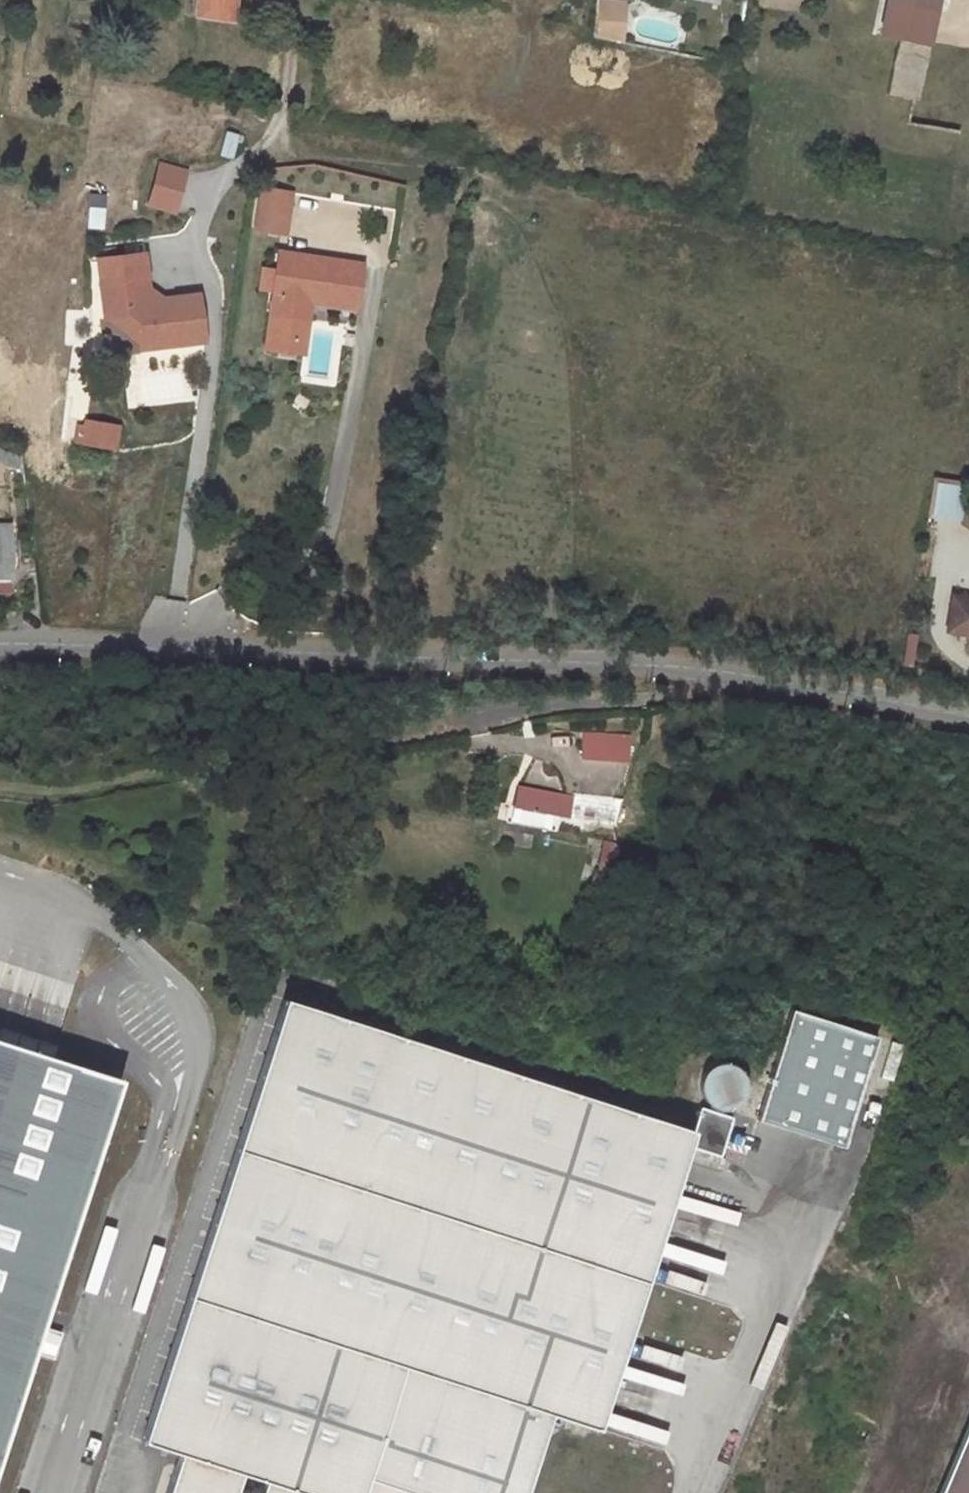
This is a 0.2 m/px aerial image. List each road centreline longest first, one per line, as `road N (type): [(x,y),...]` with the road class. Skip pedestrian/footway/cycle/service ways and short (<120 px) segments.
road 1 (unclassified): [(0,642),(625,664),(816,687)]
road 2 (unclassified): [(816,687),(759,698),(575,703),(437,725)]
road 3 (unclassified): [(816,687),(968,718)]

